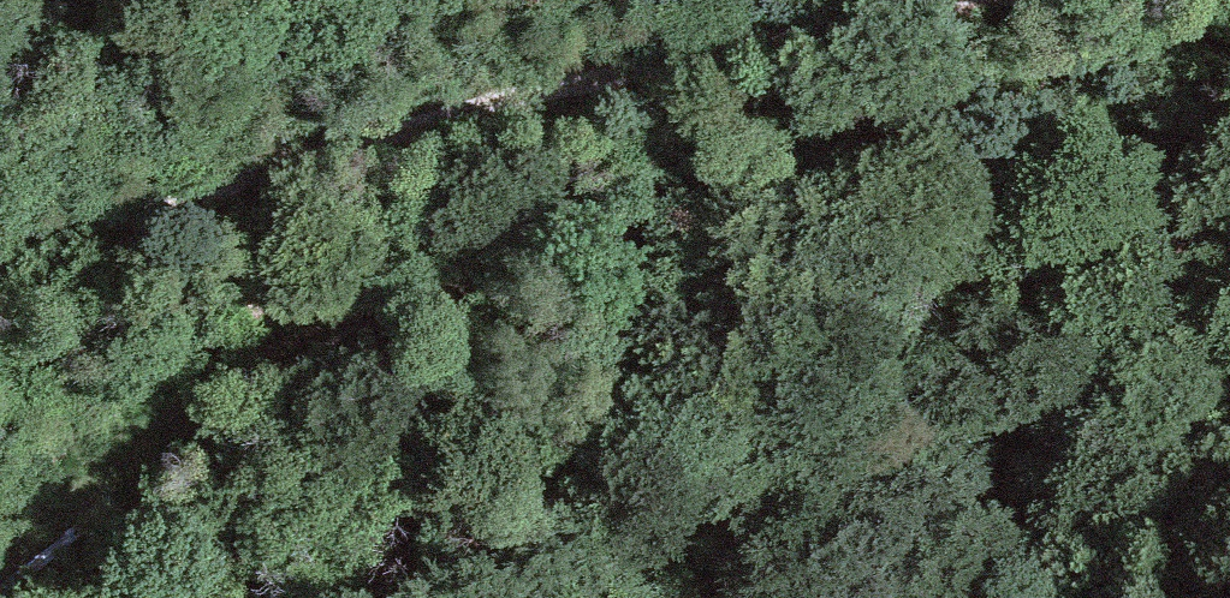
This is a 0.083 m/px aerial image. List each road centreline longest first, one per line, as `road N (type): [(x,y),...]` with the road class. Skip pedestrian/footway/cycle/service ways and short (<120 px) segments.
road 1 (track): [(1229,26),(1161,41),(540,243),(245,375),(0,579)]
road 2 (track): [(0,251),(83,219),(489,101),(961,0)]

